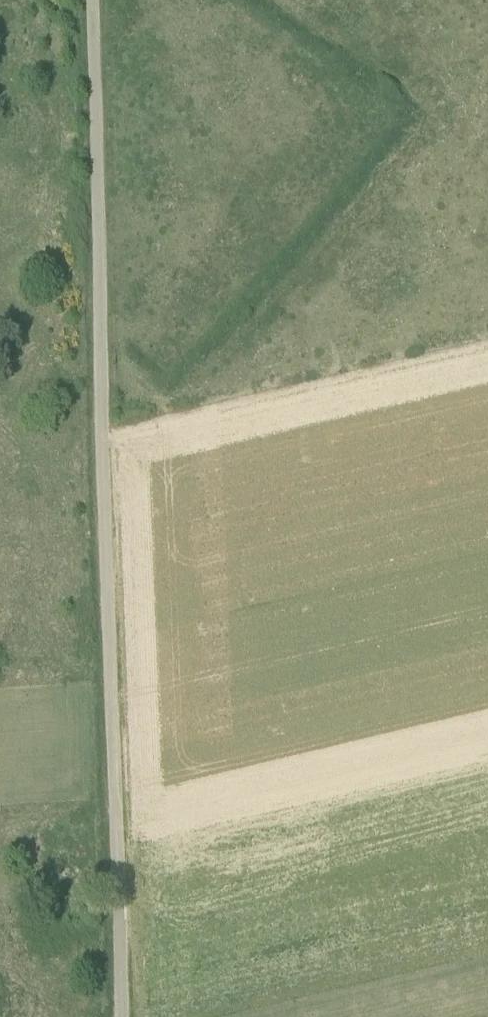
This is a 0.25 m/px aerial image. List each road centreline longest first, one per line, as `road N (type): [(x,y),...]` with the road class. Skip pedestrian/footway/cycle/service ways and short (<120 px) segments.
road 1 (unclassified): [(121,1016),(93,0)]

